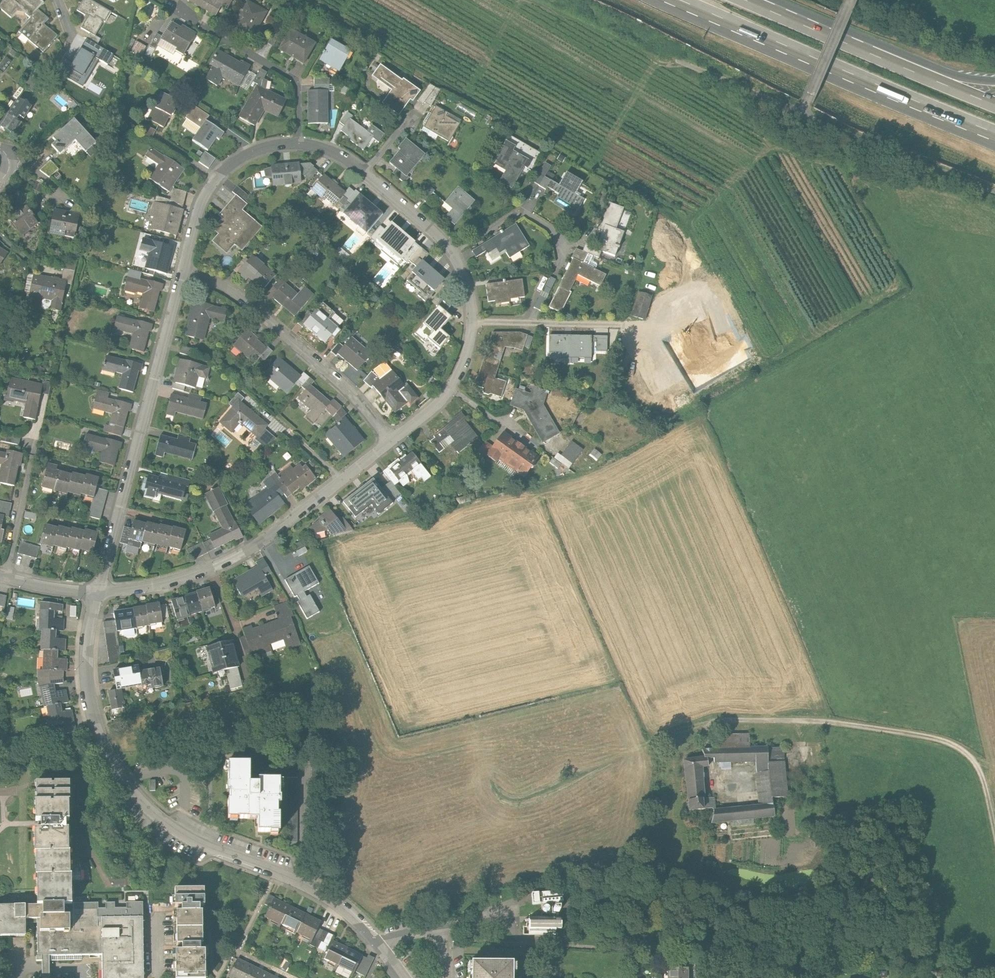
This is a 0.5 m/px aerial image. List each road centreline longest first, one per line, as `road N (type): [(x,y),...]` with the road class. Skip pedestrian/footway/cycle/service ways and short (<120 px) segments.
road 1 (residential): [(406,977),(343,908),(177,829),(136,792),(108,748),(91,687),(98,592)]
road 2 (residential): [(397,439),(449,389),(469,350),(471,298),(452,252),(434,232),(345,157),(299,142)]
road 3 (track): [(994,828),(976,765),(936,741),(812,723),(706,726),(708,745)]
road 4 (residential): [(98,592),(210,569),(267,540),(397,439)]
road 5 (motorway): [(685,0),(994,133)]
road 6 (residential): [(183,274),(98,592)]
road 7 (residential): [(183,274),(214,277),(249,297),(345,379),(397,439)]
road 8 (residential): [(299,142),(254,151),(216,179),(198,210),(183,274)]
road 9 (residential): [(299,142),(292,78),(185,12)]
road 10 (motorway): [(994,104),(860,50)]
road 11 (motorway): [(994,80),(860,50)]
road 12 (motorway): [(860,50),(746,0)]

